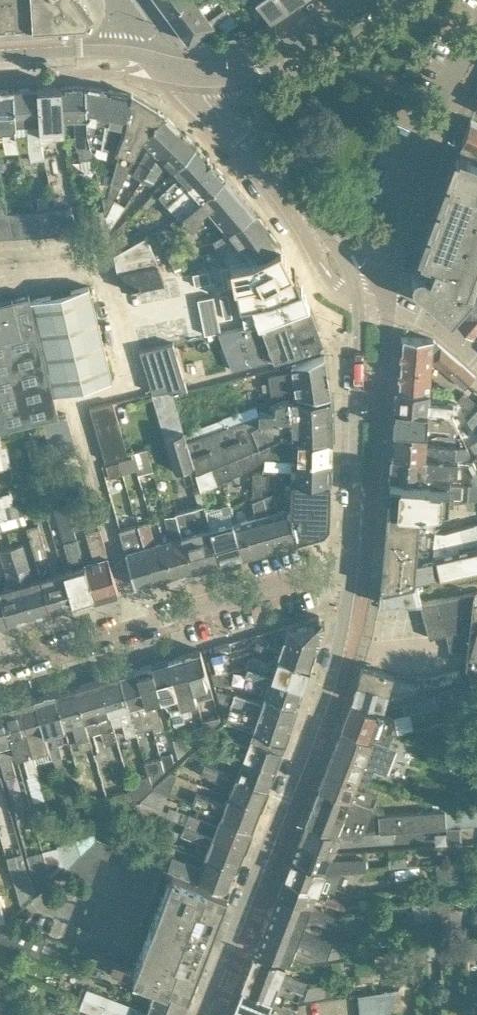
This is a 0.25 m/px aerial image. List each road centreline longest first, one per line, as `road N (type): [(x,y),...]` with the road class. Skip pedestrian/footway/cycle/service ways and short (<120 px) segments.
road 1 (residential): [(202,1014),(341,643),(352,565)]
road 2 (residential): [(0,667),(352,565)]
road 3 (residential): [(358,293),(183,74)]
road 4 (residential): [(352,565),(358,293)]
road 5 (residential): [(410,208),(388,200),(476,31)]
road 6 (tertiary): [(183,74),(255,65),(351,0)]
road 7 (tertiary): [(153,64),(83,51),(0,56)]
road 8 (residential): [(476,361),(432,322),(358,293)]

